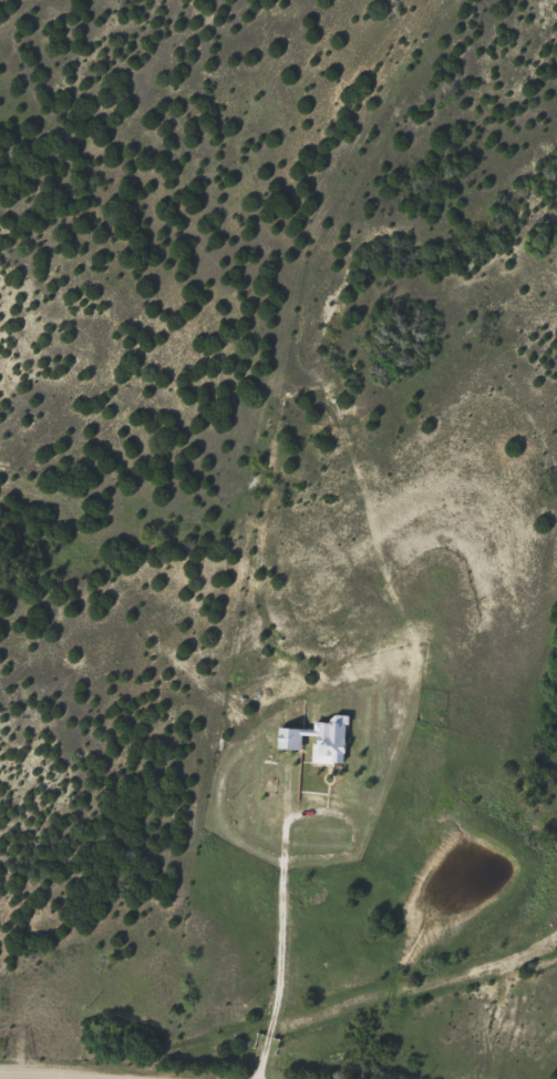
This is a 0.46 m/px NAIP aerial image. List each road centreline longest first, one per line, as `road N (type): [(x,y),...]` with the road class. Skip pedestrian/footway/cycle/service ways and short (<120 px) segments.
road 1 (track): [(556,862),(402,829),(286,780),(13,479),(0,475)]

